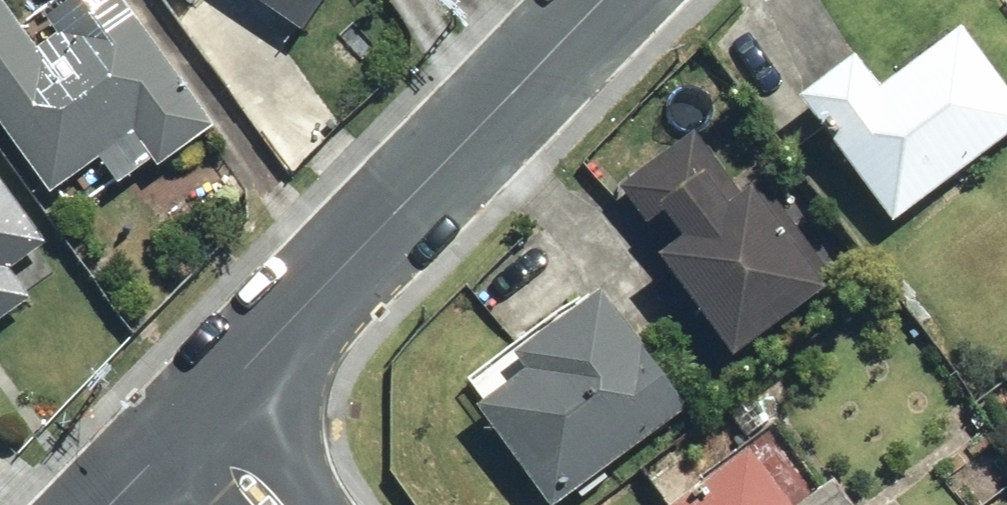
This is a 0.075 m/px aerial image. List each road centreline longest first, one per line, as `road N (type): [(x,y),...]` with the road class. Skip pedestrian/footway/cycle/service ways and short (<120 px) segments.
road 1 (residential): [(204,412),(604,0)]
road 2 (residential): [(111,504),(204,412)]

